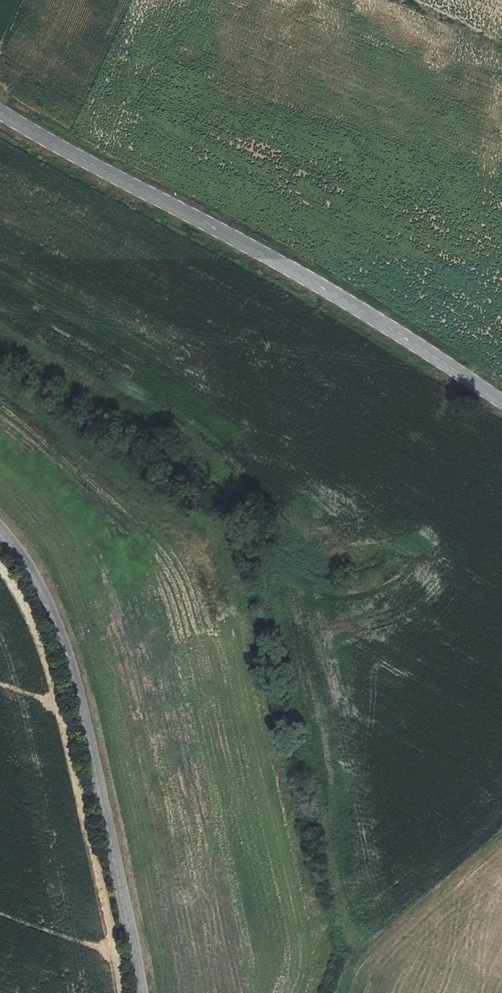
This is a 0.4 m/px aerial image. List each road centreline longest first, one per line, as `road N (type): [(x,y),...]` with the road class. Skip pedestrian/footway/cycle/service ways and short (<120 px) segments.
road 1 (secondary): [(0,112),(295,271),(501,402)]
road 2 (unclassified): [(133,992),(127,903),(58,631),(0,527)]

